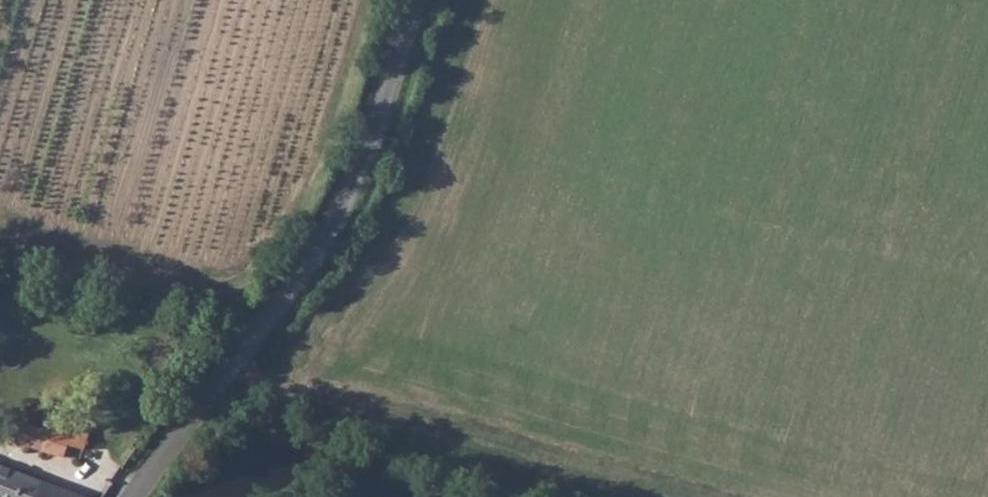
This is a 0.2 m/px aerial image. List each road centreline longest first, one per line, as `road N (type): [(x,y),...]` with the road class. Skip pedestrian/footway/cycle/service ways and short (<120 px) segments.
road 1 (unclassified): [(413,0),(356,175),(307,264),(141,496)]

